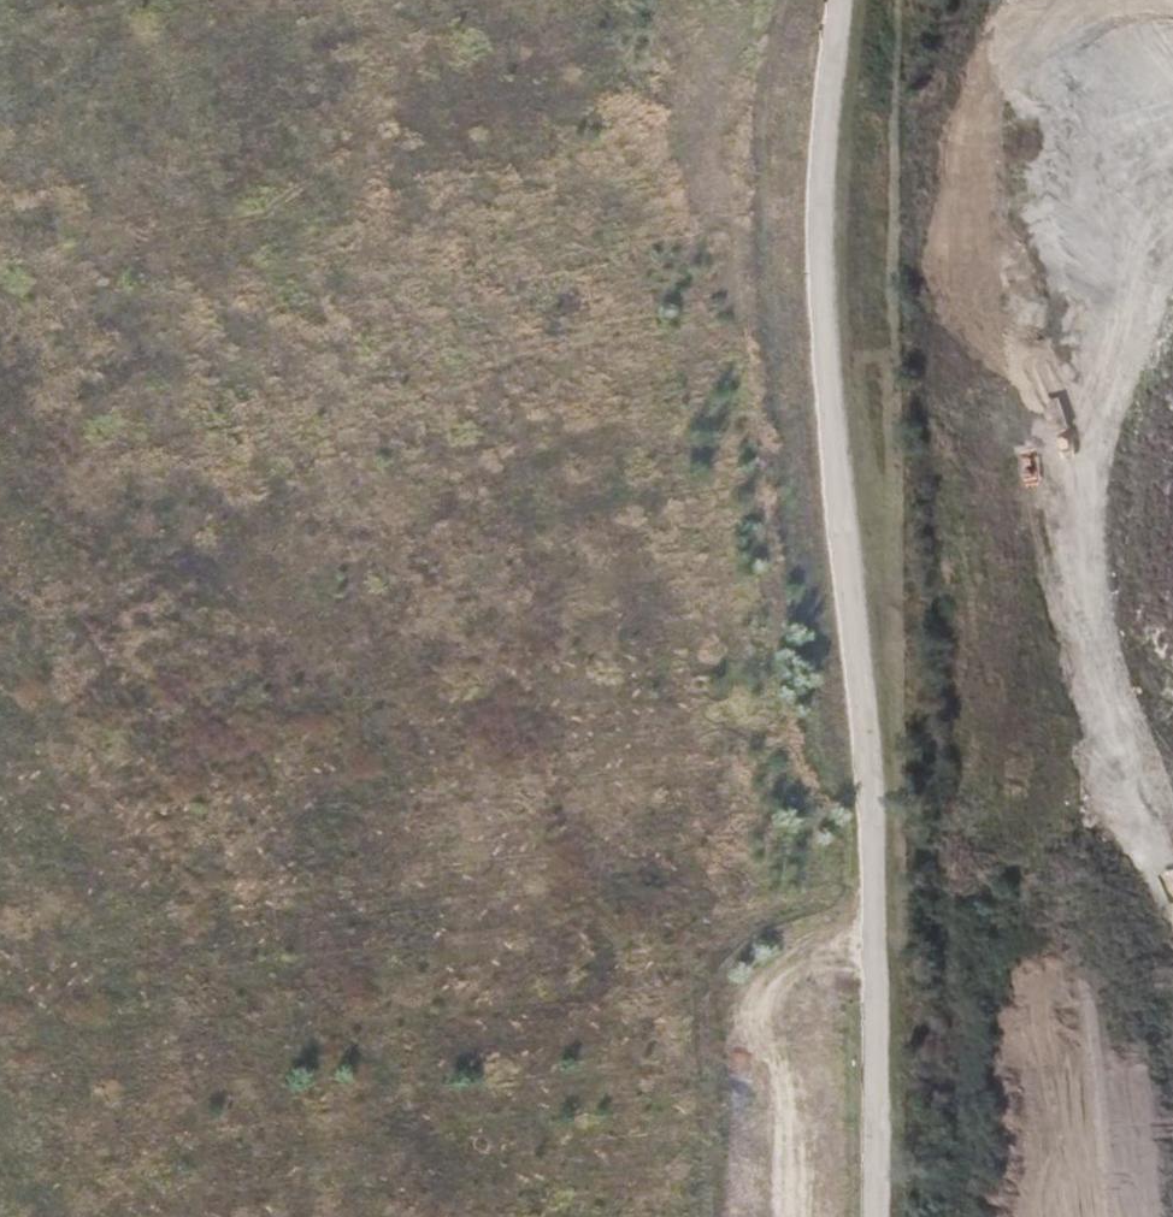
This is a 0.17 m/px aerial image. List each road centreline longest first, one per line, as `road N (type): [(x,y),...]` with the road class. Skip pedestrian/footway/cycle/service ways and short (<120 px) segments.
road 1 (track): [(884,1216),(830,276),(843,0)]

